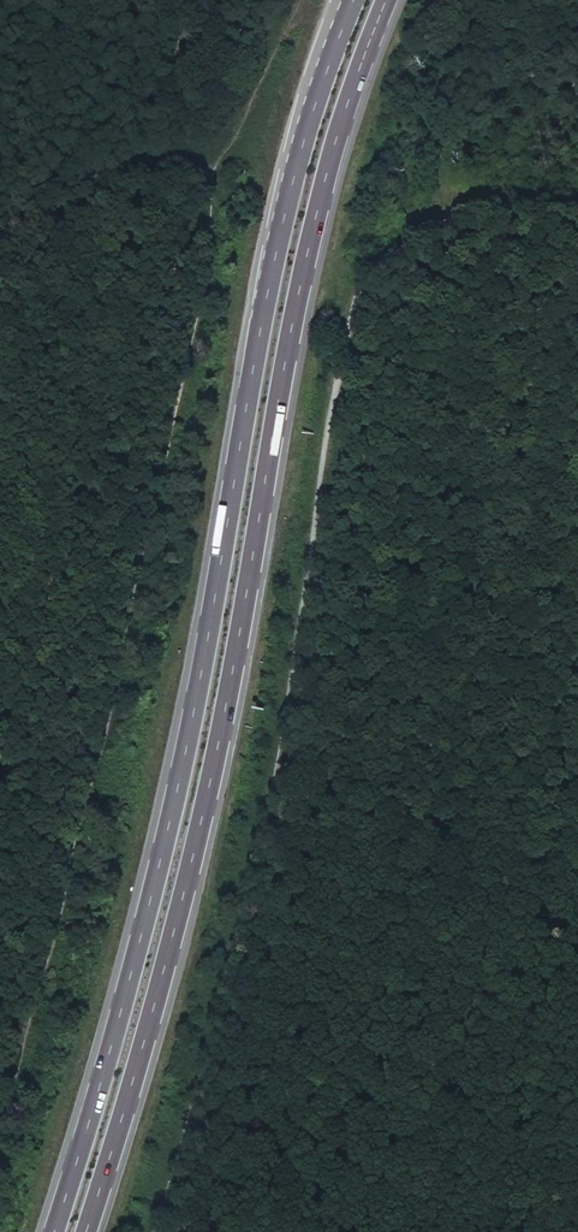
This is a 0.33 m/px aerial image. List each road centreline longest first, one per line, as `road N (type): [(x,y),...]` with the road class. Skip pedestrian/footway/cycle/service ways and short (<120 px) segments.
road 1 (trunk): [(85,1231),(171,947),(222,728),(300,280),(354,78),(384,0)]
road 2 (trunk): [(351,0),(270,270),(170,812),(53,1231)]
road 3 (track): [(156,1231),(256,867),(339,363),(357,307),(368,285),(417,247),(513,221),(577,215)]
road 4 (track): [(296,0),(248,113),(216,162),(200,299),(170,438),(0,1117)]

